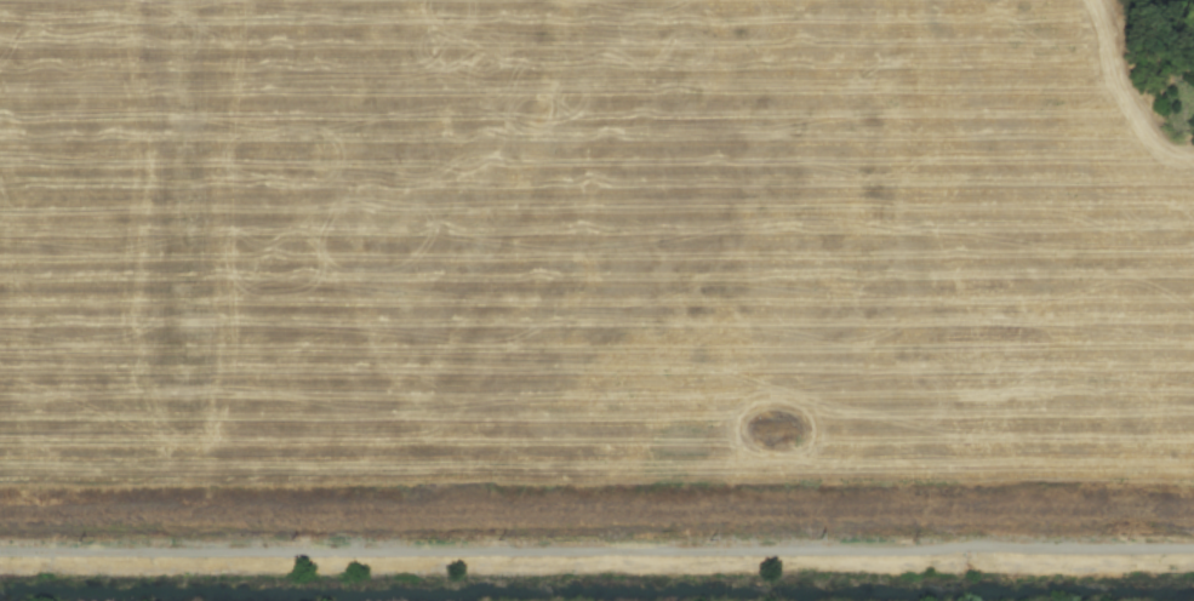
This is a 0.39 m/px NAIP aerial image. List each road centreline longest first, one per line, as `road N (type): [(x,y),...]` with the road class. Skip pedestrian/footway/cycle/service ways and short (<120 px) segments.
road 1 (track): [(0,547),(1193,546)]

